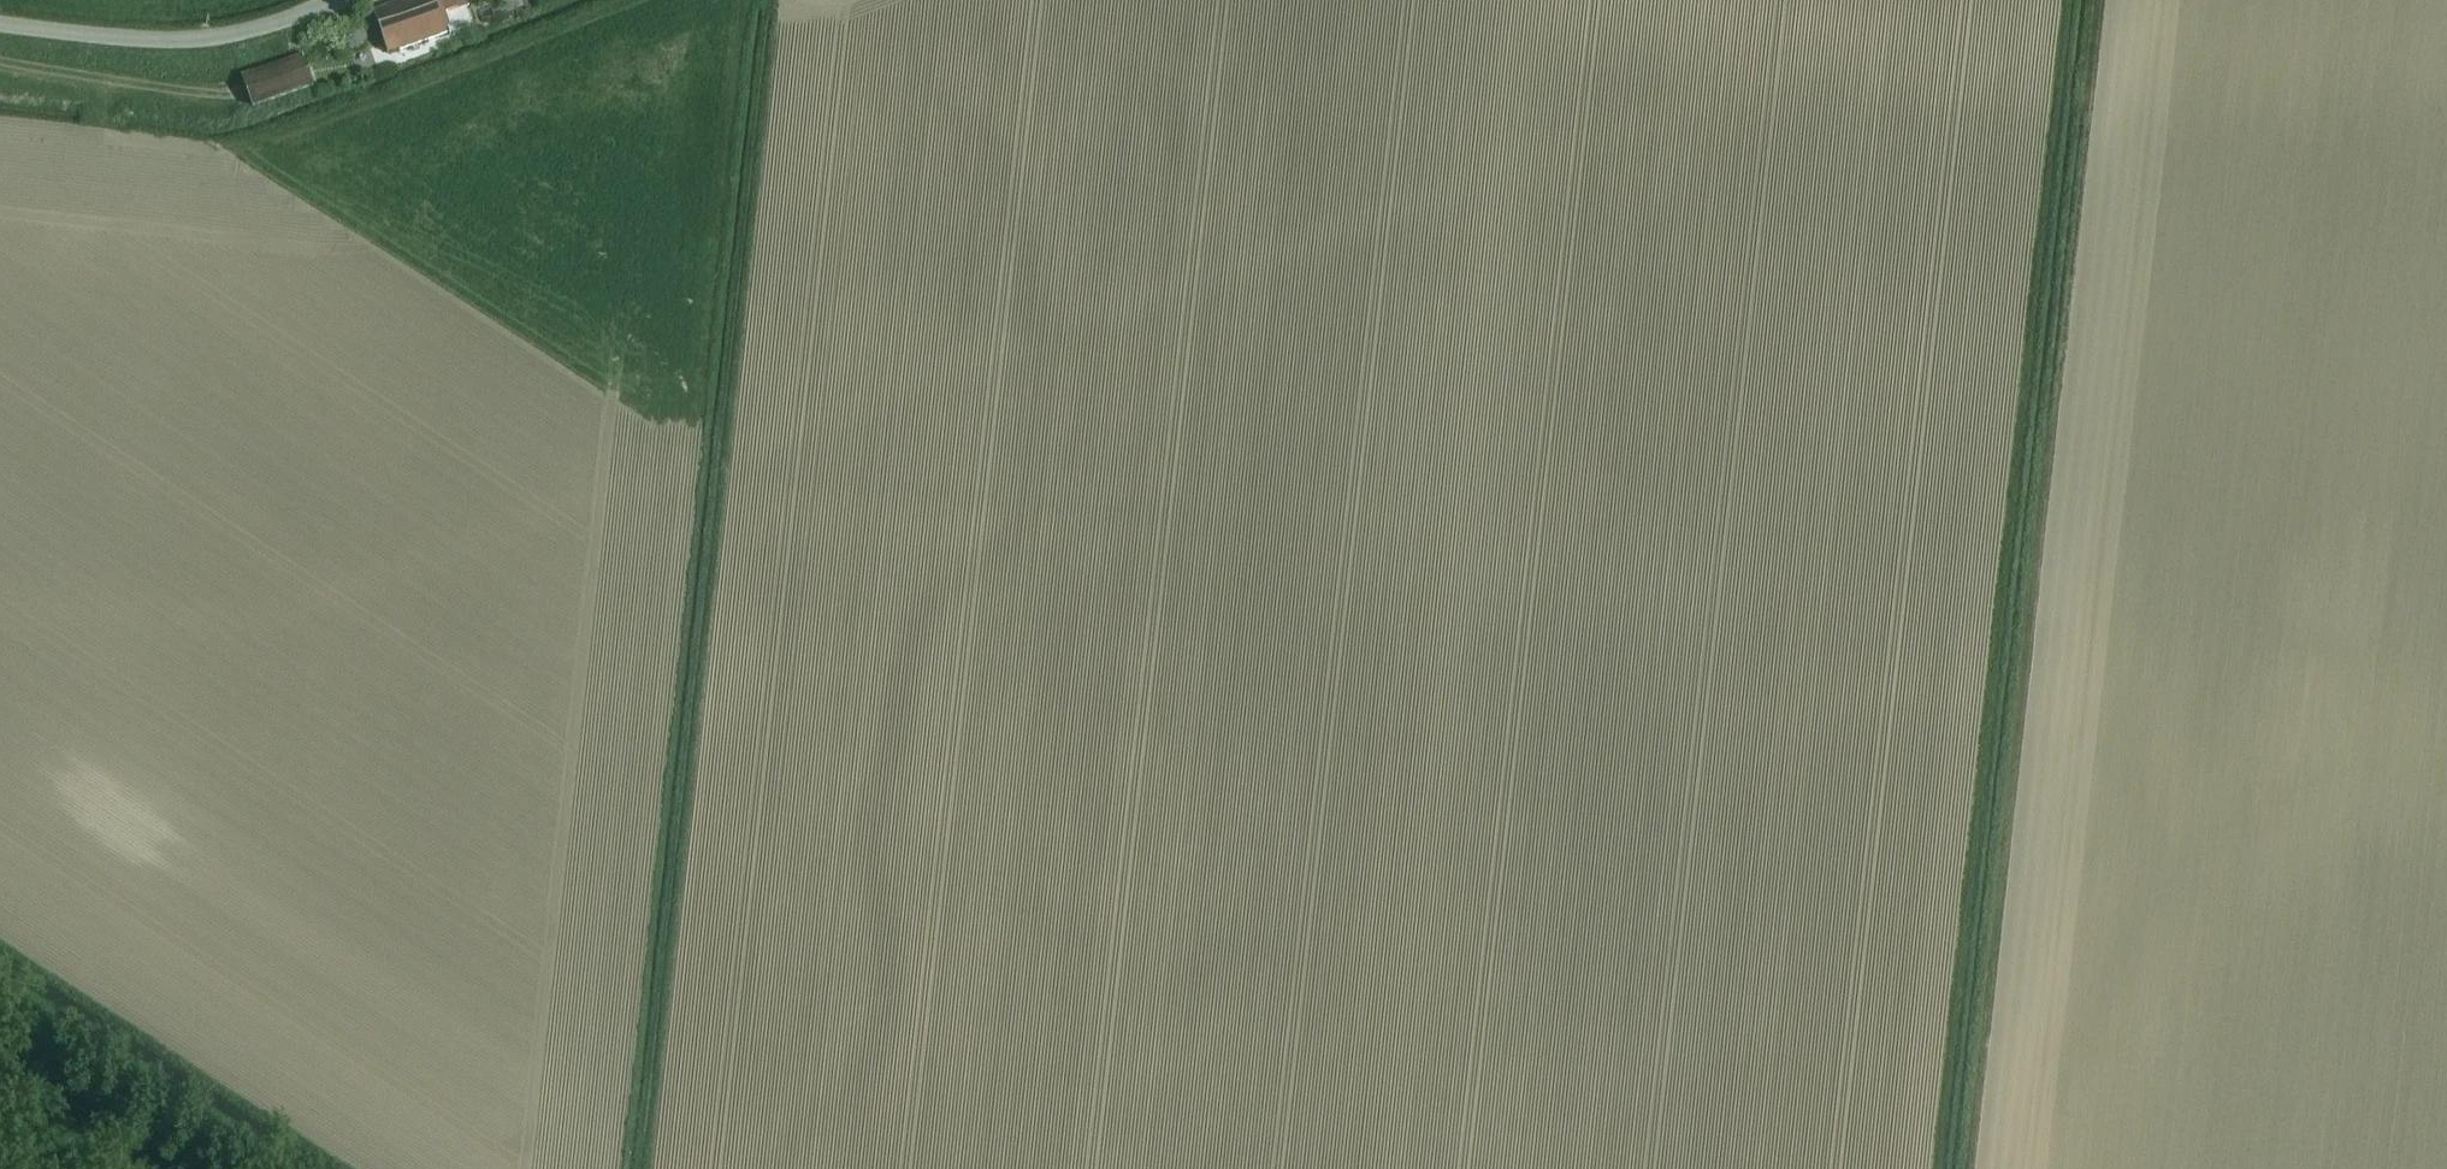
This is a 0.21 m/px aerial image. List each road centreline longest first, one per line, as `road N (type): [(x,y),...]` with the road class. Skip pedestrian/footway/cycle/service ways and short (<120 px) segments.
road 1 (tertiary): [(342,0),(201,38),(0,24)]
road 2 (track): [(128,1168),(0,1086)]

